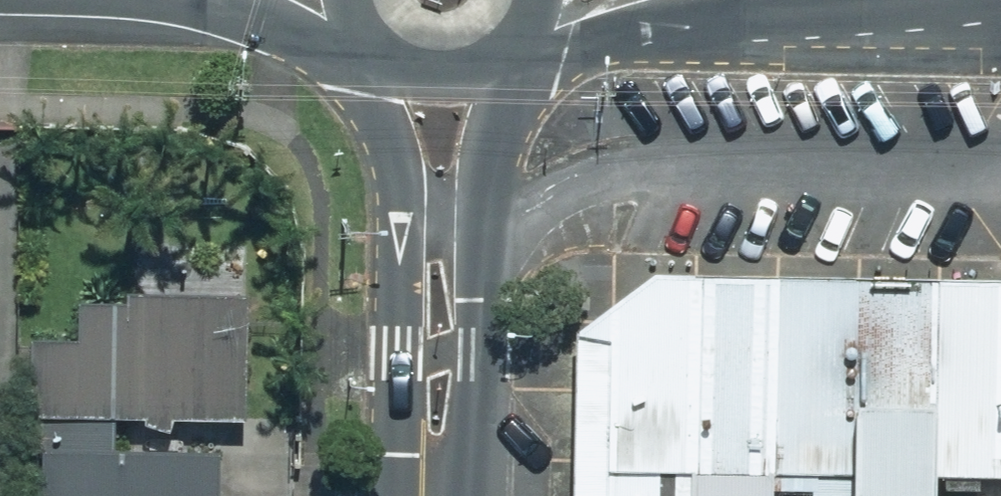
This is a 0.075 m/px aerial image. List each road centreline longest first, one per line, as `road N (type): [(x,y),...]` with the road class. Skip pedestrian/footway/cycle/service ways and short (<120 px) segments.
road 1 (tertiary): [(430,495),(389,350),(386,83)]
road 2 (tertiary): [(501,89),(483,351),(431,495)]
road 3 (secondary): [(740,0),(546,45)]
road 4 (secondary): [(347,41),(179,0)]
road 5 (secondary): [(501,89),(443,102),(386,83)]

